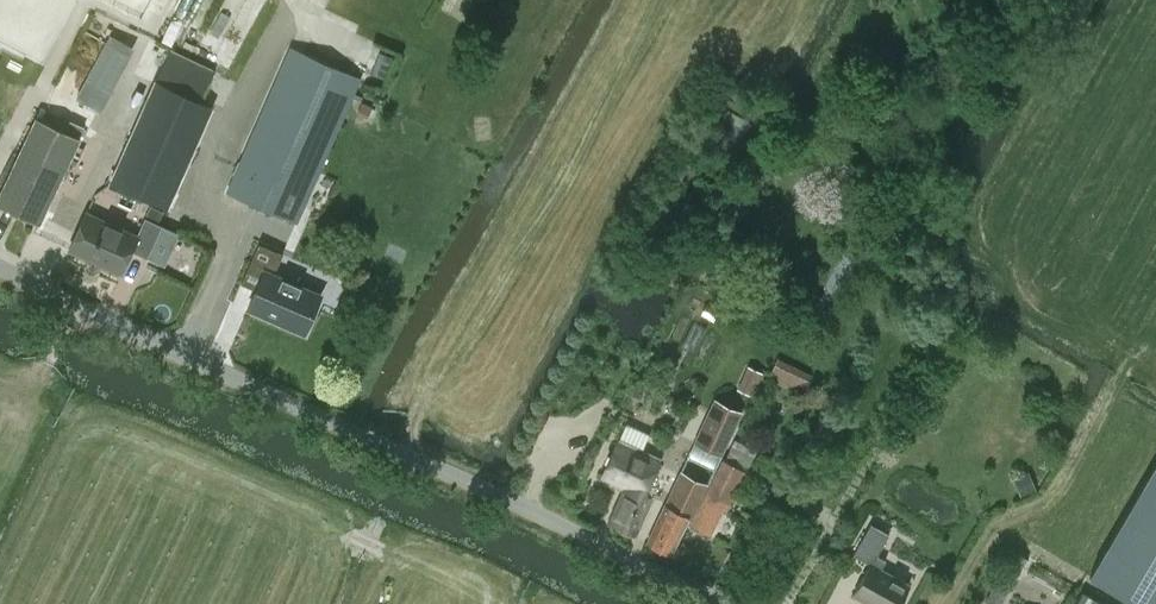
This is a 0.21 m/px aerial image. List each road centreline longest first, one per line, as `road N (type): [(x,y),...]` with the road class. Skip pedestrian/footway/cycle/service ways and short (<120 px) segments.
road 1 (unclassified): [(727,603),(0,268)]
road 2 (track): [(180,355),(238,223),(196,203),(292,0)]
road 3 (track): [(74,305),(32,389),(0,481)]

